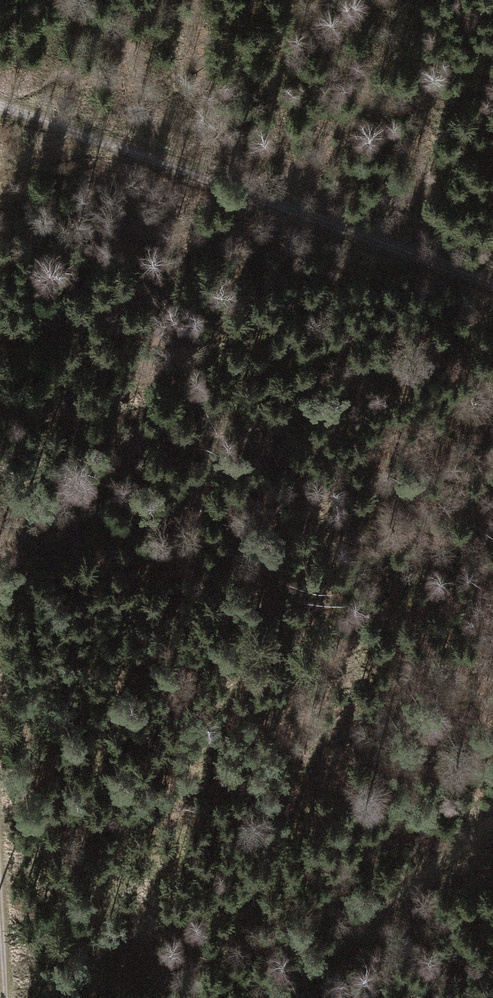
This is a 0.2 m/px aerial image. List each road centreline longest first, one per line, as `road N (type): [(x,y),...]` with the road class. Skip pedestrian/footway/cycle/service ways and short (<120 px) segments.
road 1 (track): [(0,107),(492,280)]
road 2 (track): [(276,997),(492,819)]

